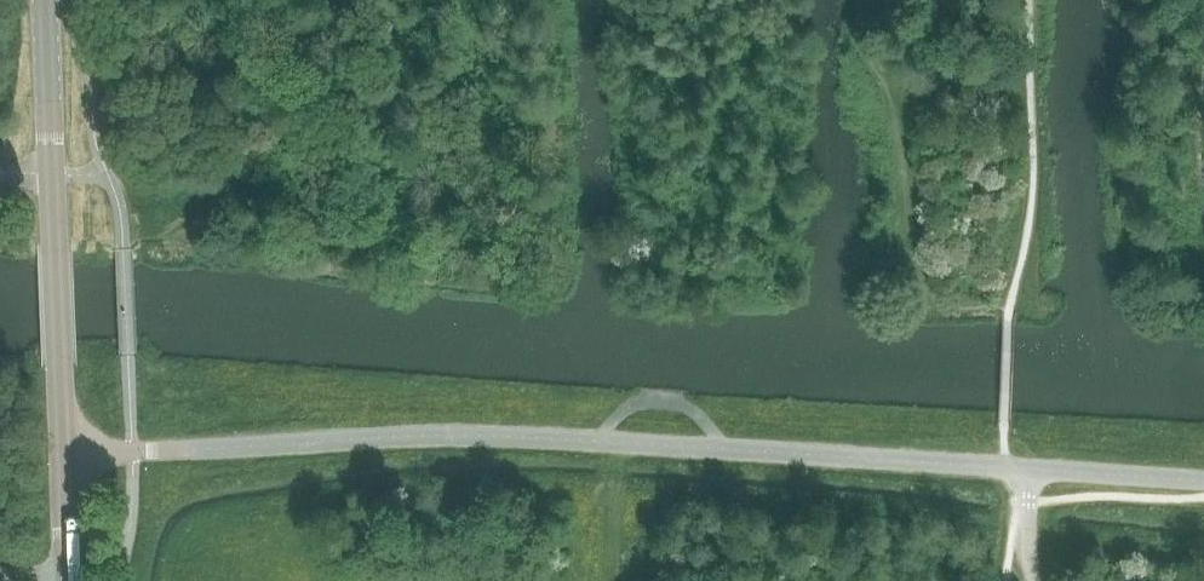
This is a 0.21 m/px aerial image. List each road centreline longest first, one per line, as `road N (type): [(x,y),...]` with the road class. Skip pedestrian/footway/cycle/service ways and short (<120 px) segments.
road 1 (unclassified): [(1029,469),(507,437),(63,456)]
road 2 (unclassified): [(63,456),(46,0)]
road 3 (unclassified): [(1029,469),(1203,480)]
road 4 (unclassified): [(70,580),(63,456)]

